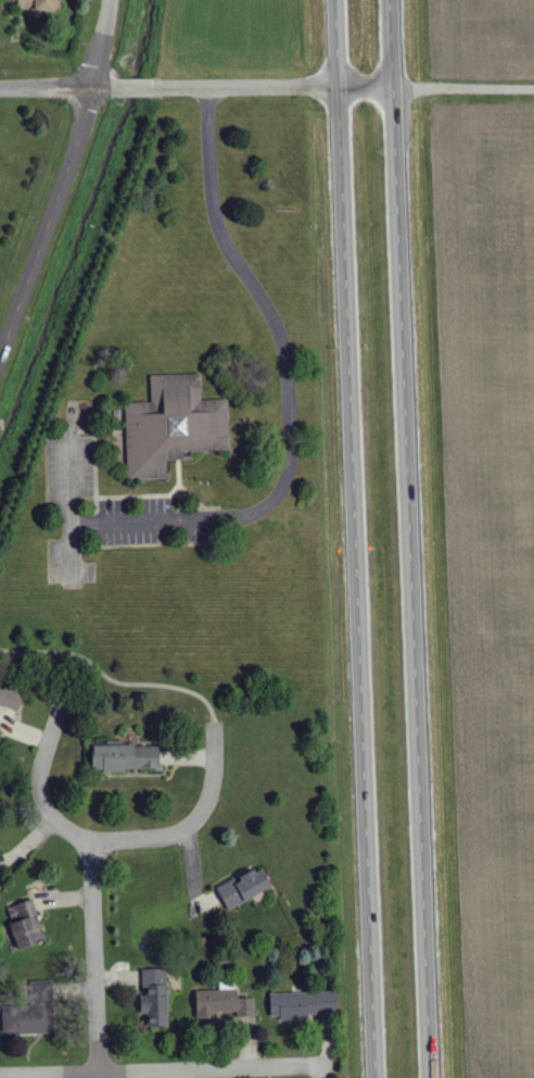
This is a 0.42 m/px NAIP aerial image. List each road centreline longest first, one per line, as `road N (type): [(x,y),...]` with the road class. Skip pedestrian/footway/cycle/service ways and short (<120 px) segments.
road 1 (trunk): [(331,0),(378,1077)]
road 2 (trunk): [(433,1077),(391,0)]
road 3 (residential): [(157,85),(533,86)]
road 4 (residential): [(321,1061),(0,1072)]
road 5 (residential): [(0,355),(91,85)]
road 6 (residential): [(98,1077),(91,840)]
road 7 (residential): [(214,726),(212,792),(193,825),(164,837),(91,840)]
road 8 (residential): [(91,840),(59,825),(40,795),(64,695)]

